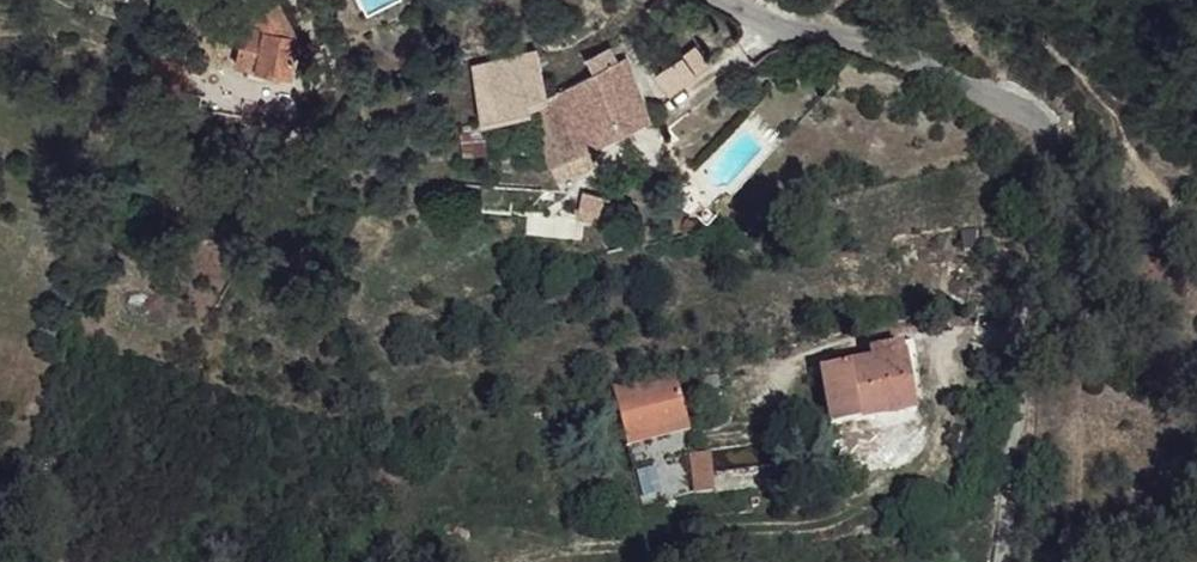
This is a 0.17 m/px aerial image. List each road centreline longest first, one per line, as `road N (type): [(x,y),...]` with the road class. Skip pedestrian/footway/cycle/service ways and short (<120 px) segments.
road 1 (unclassified): [(731,0),(991,96),(1041,135),(1043,216),(999,561)]

